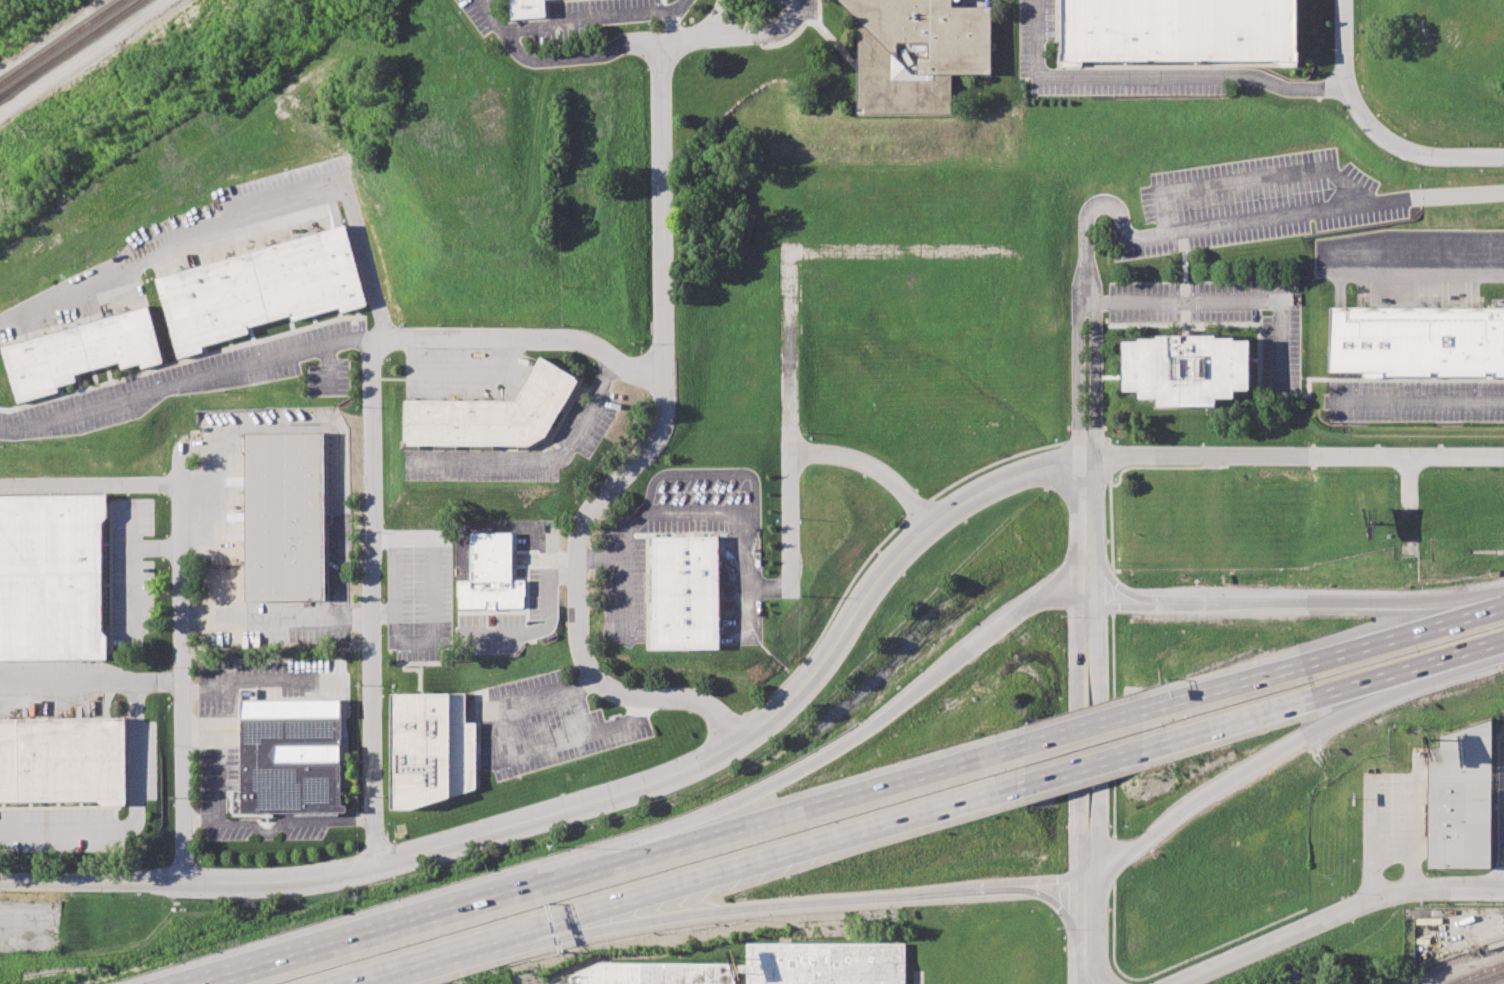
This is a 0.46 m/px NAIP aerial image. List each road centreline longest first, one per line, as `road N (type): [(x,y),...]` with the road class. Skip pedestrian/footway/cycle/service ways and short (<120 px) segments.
road 1 (residential): [(0,882),(318,878),(637,787),(739,743),(773,715),(883,569),(962,499),(1085,457)]
road 2 (residential): [(658,45),(662,412),(658,428),(588,513),(579,543),(580,634),(594,674),(615,692),(704,702),(739,743)]
road 3 (residential): [(374,343),(373,864)]
road 4 (motorway): [(532,924),(995,788)]
road 5 (residential): [(181,461),(185,884)]
road 6 (motorway): [(615,867),(217,983)]
road 7 (residential): [(661,385),(572,336),(374,343),(365,337),(268,361)]
road 8 (motorway): [(1000,756),(615,867)]
road 9 (residential): [(790,596),(787,251)]
road 10 (residential): [(1088,603),(1075,633),(1076,843),(1089,881)]
road 11 (residential): [(1089,881),(1097,845),(1097,631),(1088,603)]
road 12 (residential): [(1503,157),(1424,157),(1370,130),(1345,85),(1341,0)]
road 13 (motorway): [(1089,881),(1197,799),(1306,734)]
road 14 (residential): [(1503,887),(1412,886),(1265,945)]
road 15 (motorway): [(724,909),(971,889)]
road 16 (motorway): [(963,652),(862,731),(771,785)]
road 17 (residential): [(1085,457),(1308,456)]
road 18 (residential): [(787,251),(1005,249)]
road 19 (motorway): [(327,983),(532,924)]
road 20 (motorway): [(1503,610),(1303,669)]
road 21 (track): [(0,118),(170,0)]
road 22 (motorway): [(532,924),(724,909)]
road 23 (motorway): [(995,788),(1166,738)]
road 24 (motorway): [(1170,706),(1000,756)]
road 25 (motorway): [(771,785),(615,867)]
road 26 (residential): [(931,524),(891,480),(864,465),(786,451)]
road 27 (motorway): [(1166,738),(1311,694)]
road 28 (motorway): [(1370,602),(1220,603)]
road 29 (residential): [(1088,603),(1085,457)]
road 30 (motorway): [(1306,734),(1430,658)]
road 31 (residential): [(1411,743),(1412,886)]
road 32 (motorway): [(1088,603),(1030,604),(963,652)]
road 33 (motorway): [(1303,669),(1170,706)]
road 34 (motorway): [(1503,607),(1370,602)]
road 35 (motorway): [(1220,603),(1088,603)]
road 36 (motorway): [(1311,694),(1430,658)]

